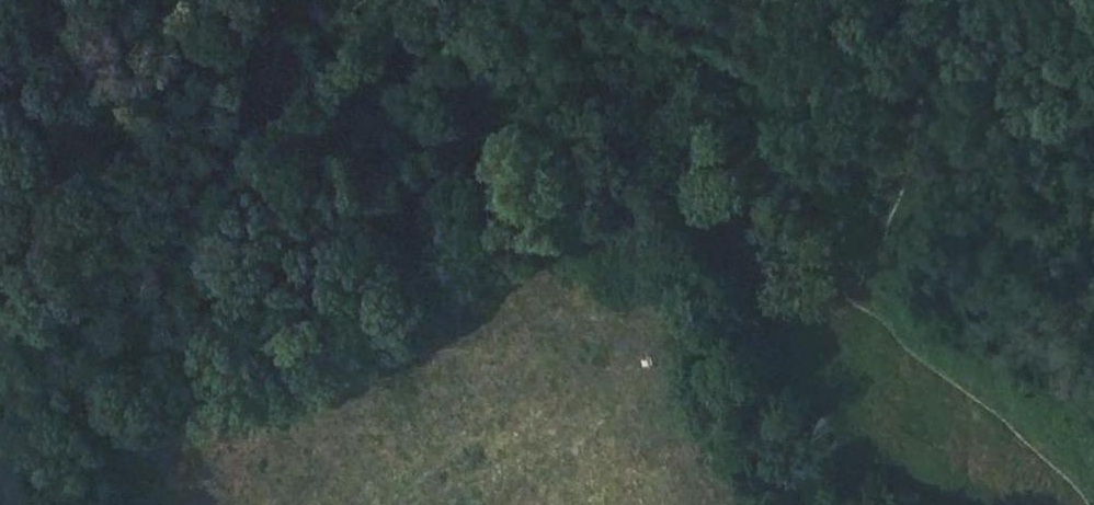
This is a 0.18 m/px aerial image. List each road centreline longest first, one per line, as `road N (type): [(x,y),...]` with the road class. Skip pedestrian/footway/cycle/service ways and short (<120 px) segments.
road 1 (track): [(1093,231),(938,113),(840,0)]

